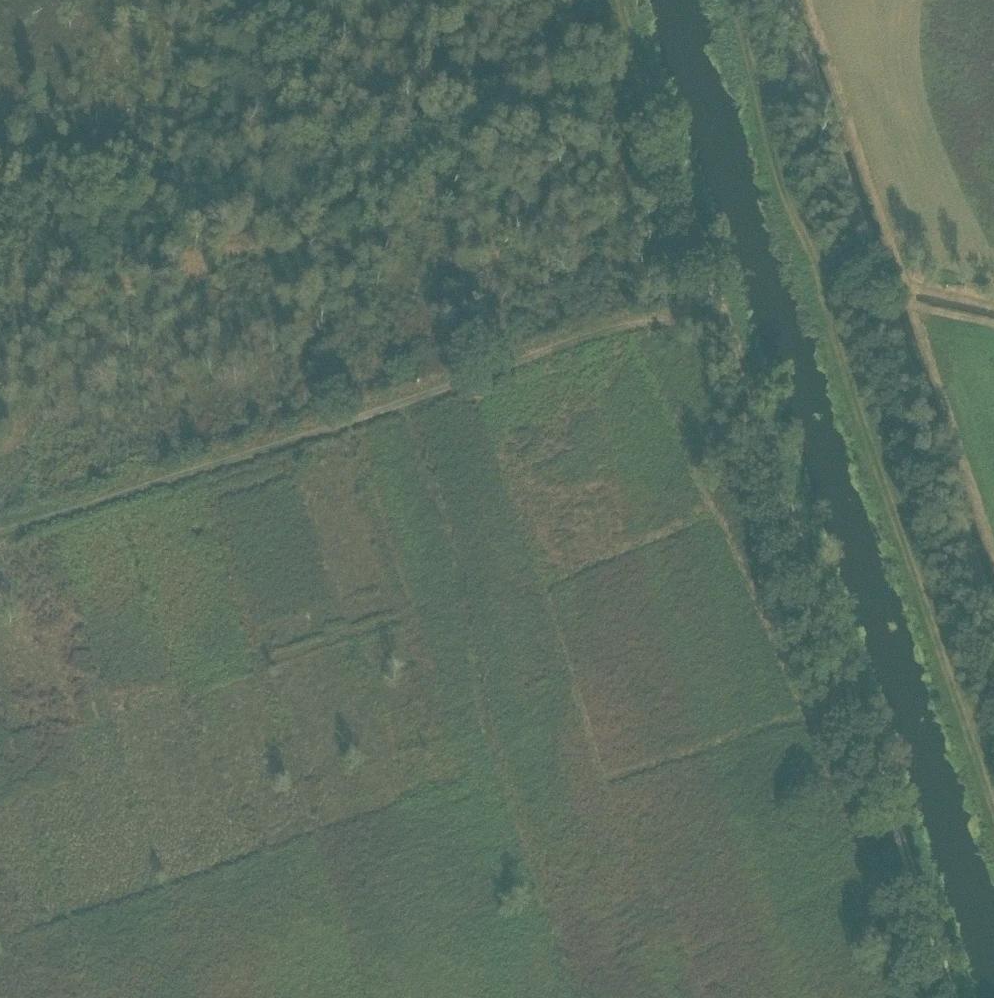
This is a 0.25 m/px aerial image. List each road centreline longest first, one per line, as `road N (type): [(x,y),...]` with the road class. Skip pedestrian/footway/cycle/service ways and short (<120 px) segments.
road 1 (track): [(730,0),(760,123),(830,293),(854,401),(993,795)]
road 2 (track): [(0,525),(588,336),(720,307)]
road 3 (track): [(951,997),(720,307)]
road 4 (track): [(720,307),(620,0)]

